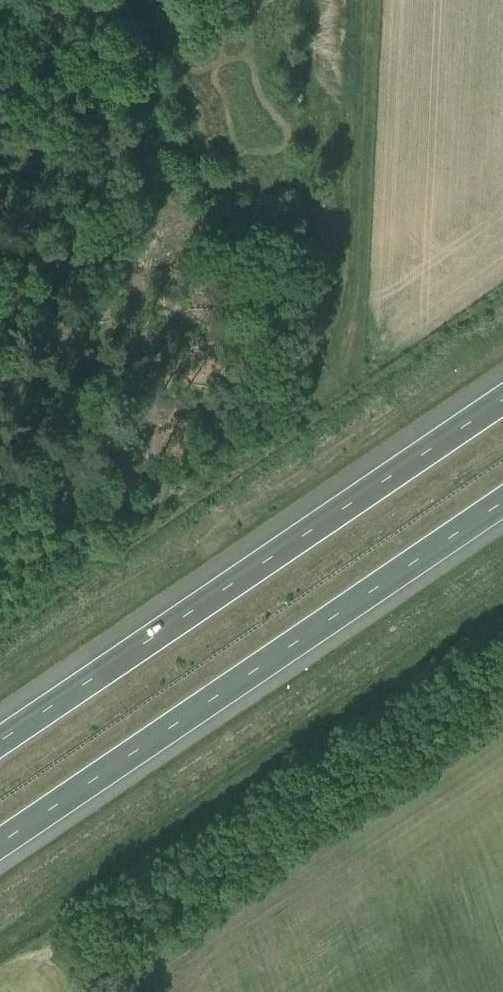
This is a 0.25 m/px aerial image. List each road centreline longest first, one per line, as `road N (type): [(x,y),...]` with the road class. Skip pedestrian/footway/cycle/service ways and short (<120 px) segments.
road 1 (track): [(91,0),(161,490),(0,520)]
road 2 (motorway): [(502,401),(0,743)]
road 3 (motorway): [(0,844),(502,502)]

